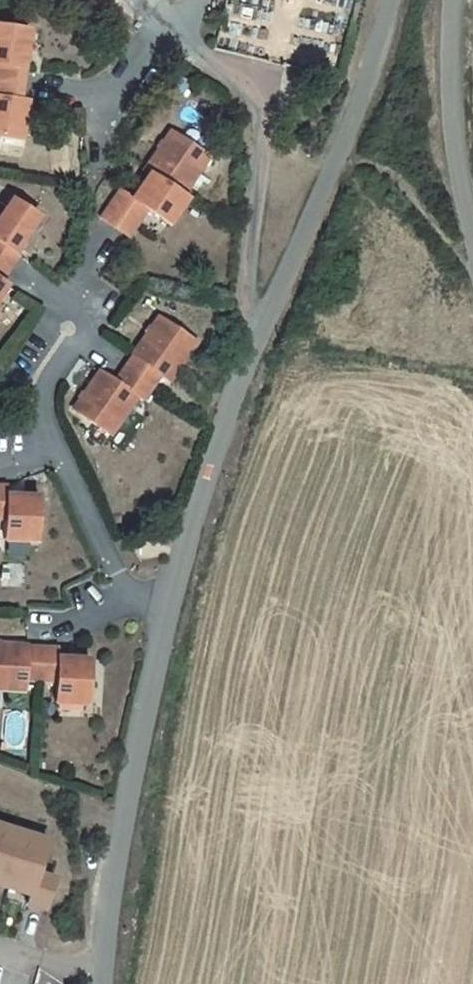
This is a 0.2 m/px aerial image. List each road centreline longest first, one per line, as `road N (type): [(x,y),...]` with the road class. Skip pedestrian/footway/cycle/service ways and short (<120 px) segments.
road 1 (unclassified): [(100,975),(168,610),(242,368)]
road 2 (unclassified): [(242,368),(343,143),(391,0)]
road 3 (unclassified): [(179,37),(244,87),(259,121),(242,368)]
road 4 (unclassified): [(472,239),(457,151),(454,0)]

